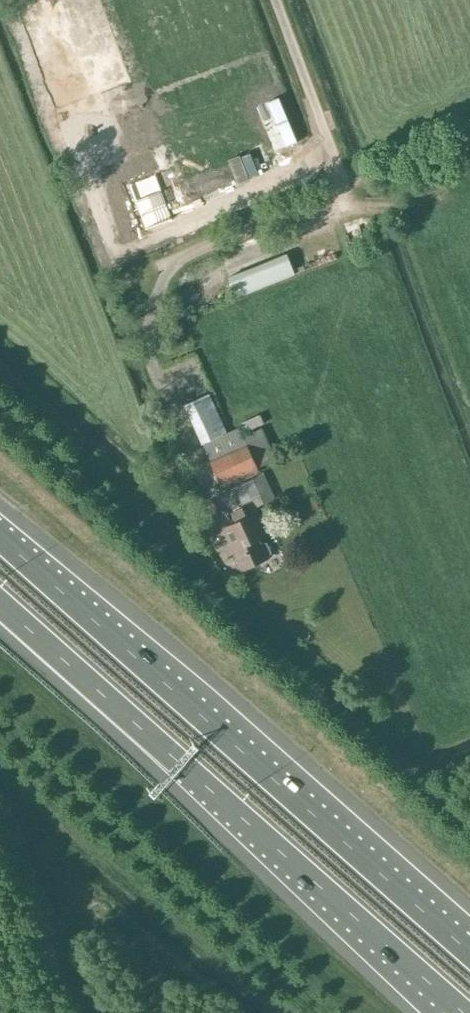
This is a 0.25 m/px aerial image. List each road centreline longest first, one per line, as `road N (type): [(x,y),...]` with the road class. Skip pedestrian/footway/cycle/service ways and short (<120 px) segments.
road 1 (motorway): [(469,950),(0,535)]
road 2 (motorway): [(0,604),(455,1012)]
road 3 (track): [(206,510),(149,346),(147,325),(164,280),(336,207),(343,184),(469,138)]
road 4 (unclassified): [(343,184),(274,0)]

